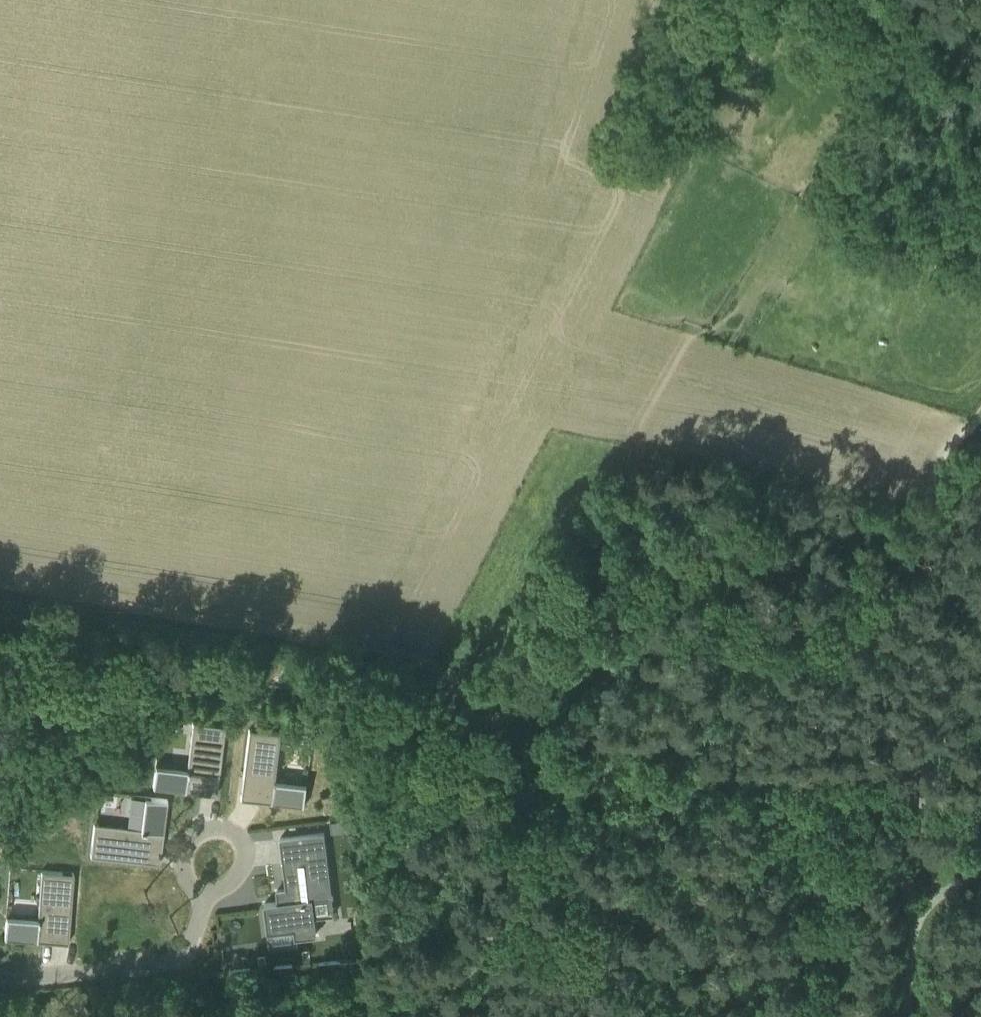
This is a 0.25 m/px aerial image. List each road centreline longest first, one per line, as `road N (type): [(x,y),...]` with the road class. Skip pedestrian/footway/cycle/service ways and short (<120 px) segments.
road 1 (track): [(980,779),(459,707)]
road 2 (track): [(459,707),(0,644)]
road 3 (residential): [(0,979),(174,960),(190,948),(205,894)]
road 4 (residential): [(205,894),(241,869),(235,833),(211,827),(188,841),(184,866),(194,886)]

